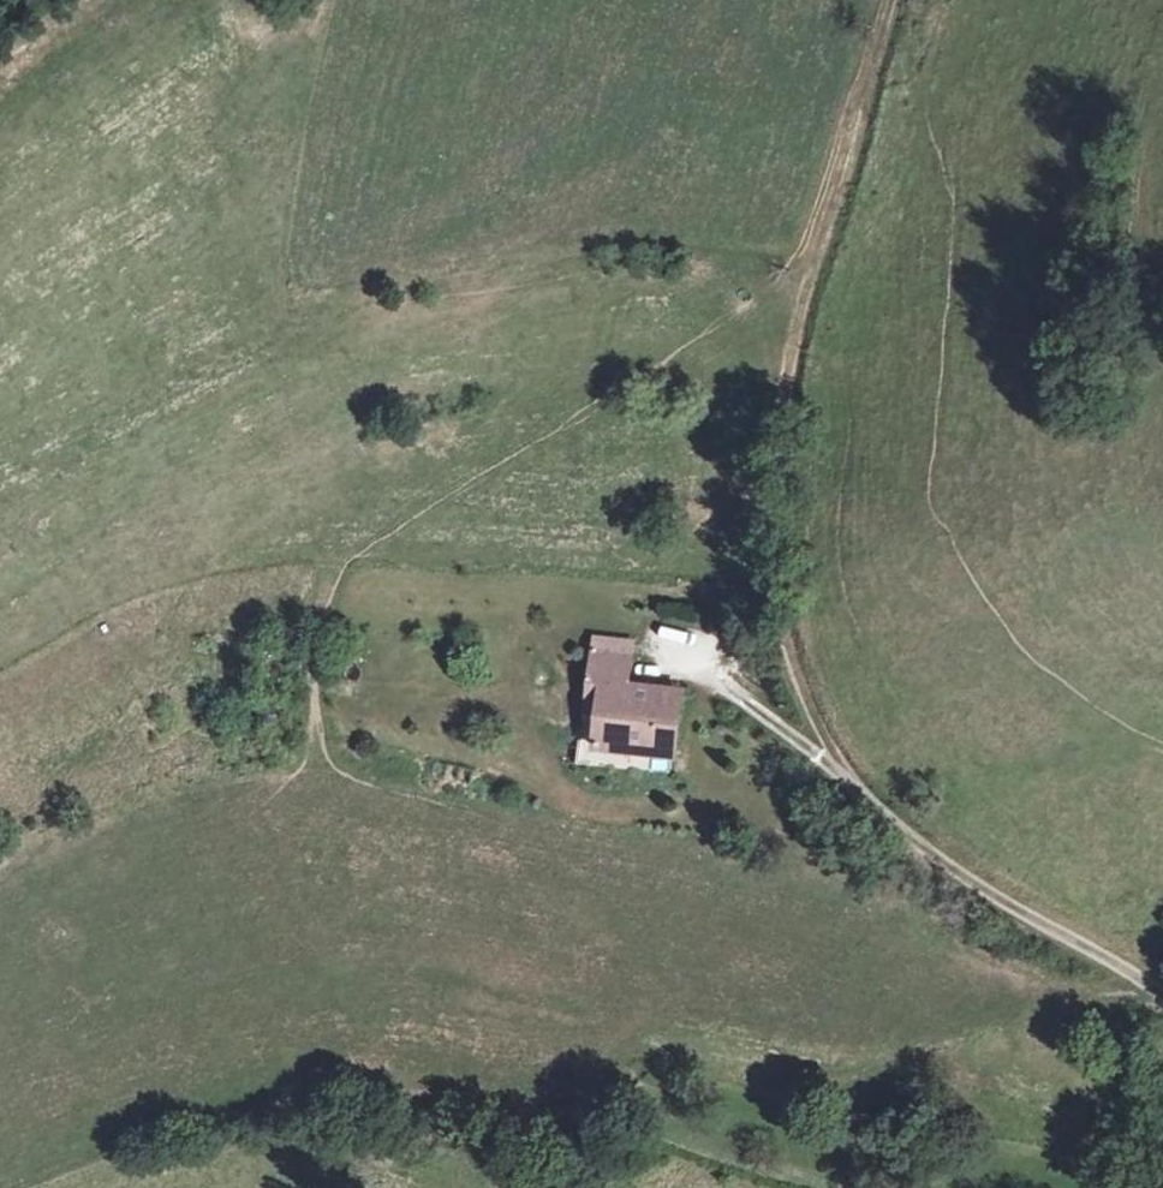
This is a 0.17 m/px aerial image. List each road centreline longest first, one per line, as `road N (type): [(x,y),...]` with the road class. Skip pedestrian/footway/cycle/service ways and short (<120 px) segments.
road 1 (track): [(891,0),(787,345),(770,452),(771,572),(781,643),(847,783),(950,869),(1162,995)]
road 2 (track): [(847,783),(697,666)]

